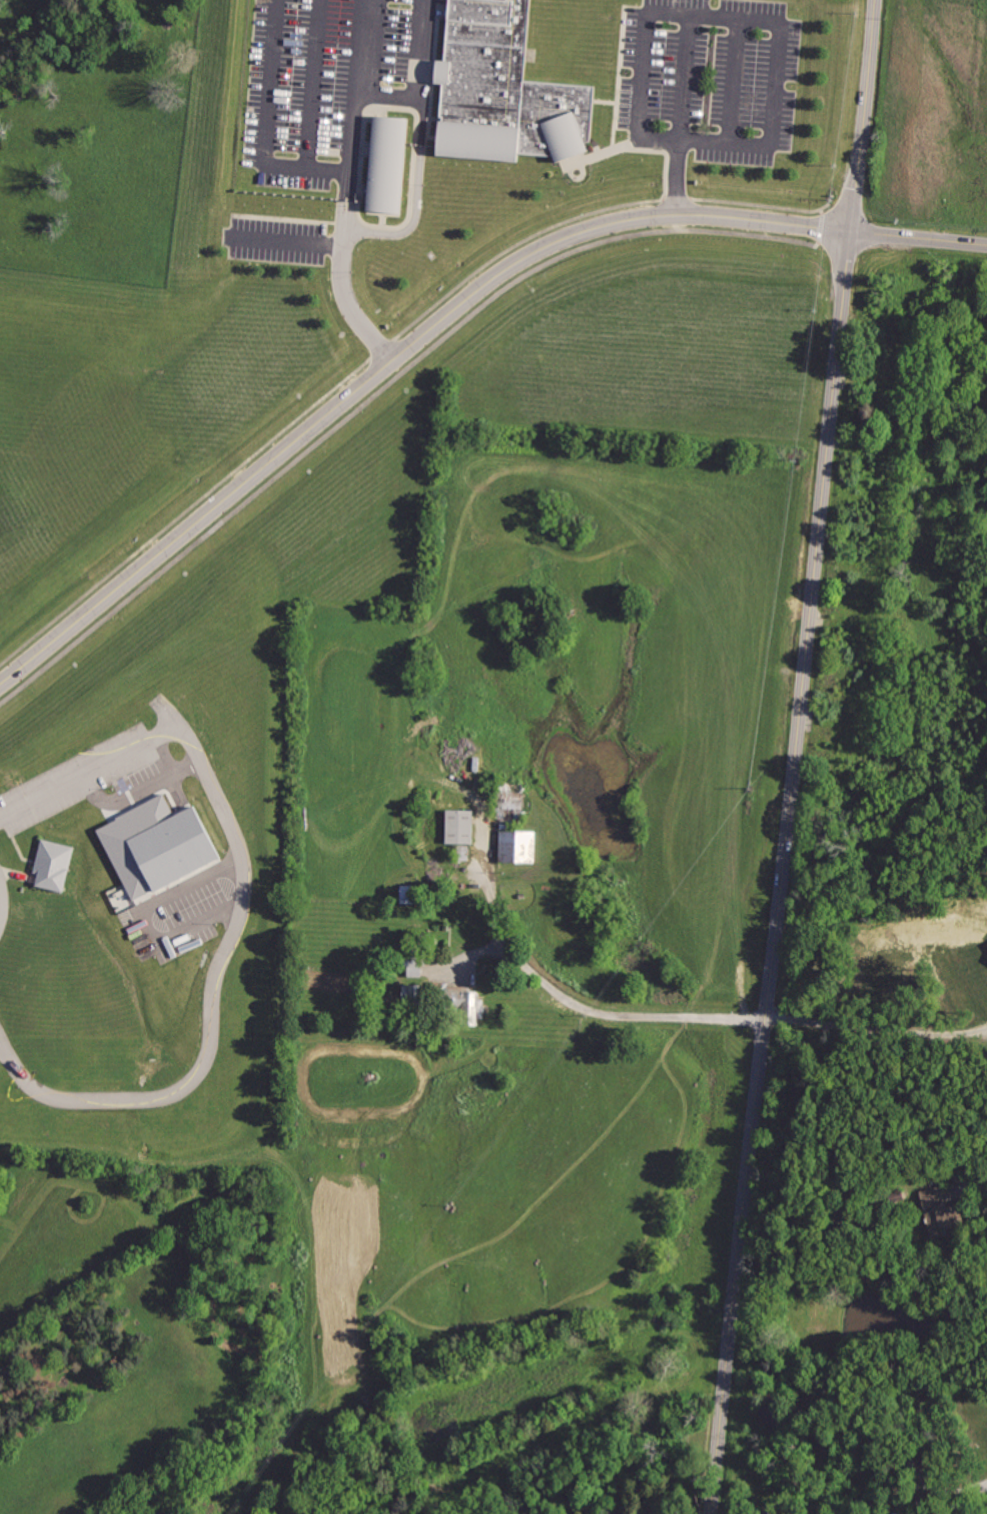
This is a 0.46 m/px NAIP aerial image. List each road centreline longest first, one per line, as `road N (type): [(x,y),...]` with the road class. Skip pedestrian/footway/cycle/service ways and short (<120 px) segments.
road 1 (residential): [(876,0),(712,1513)]
road 2 (residential): [(0,686),(392,359),(534,252),(630,219),(704,214),(986,244)]

